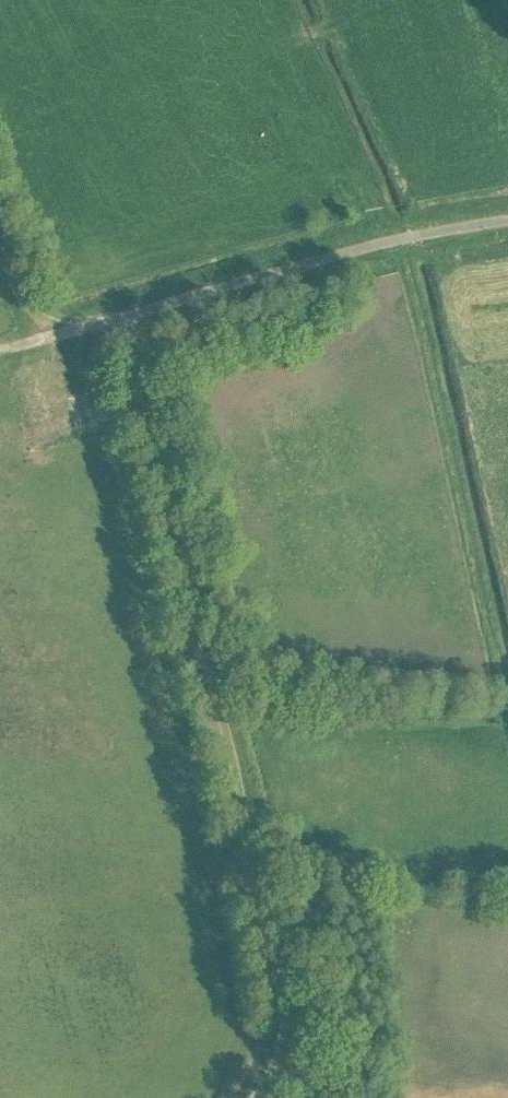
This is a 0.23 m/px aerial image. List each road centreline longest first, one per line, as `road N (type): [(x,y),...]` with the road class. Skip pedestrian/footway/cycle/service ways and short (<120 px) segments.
road 1 (track): [(253,1097),(274,1068),(283,1006),(135,316)]
road 2 (unclassified): [(54,335),(402,238),(507,222)]

